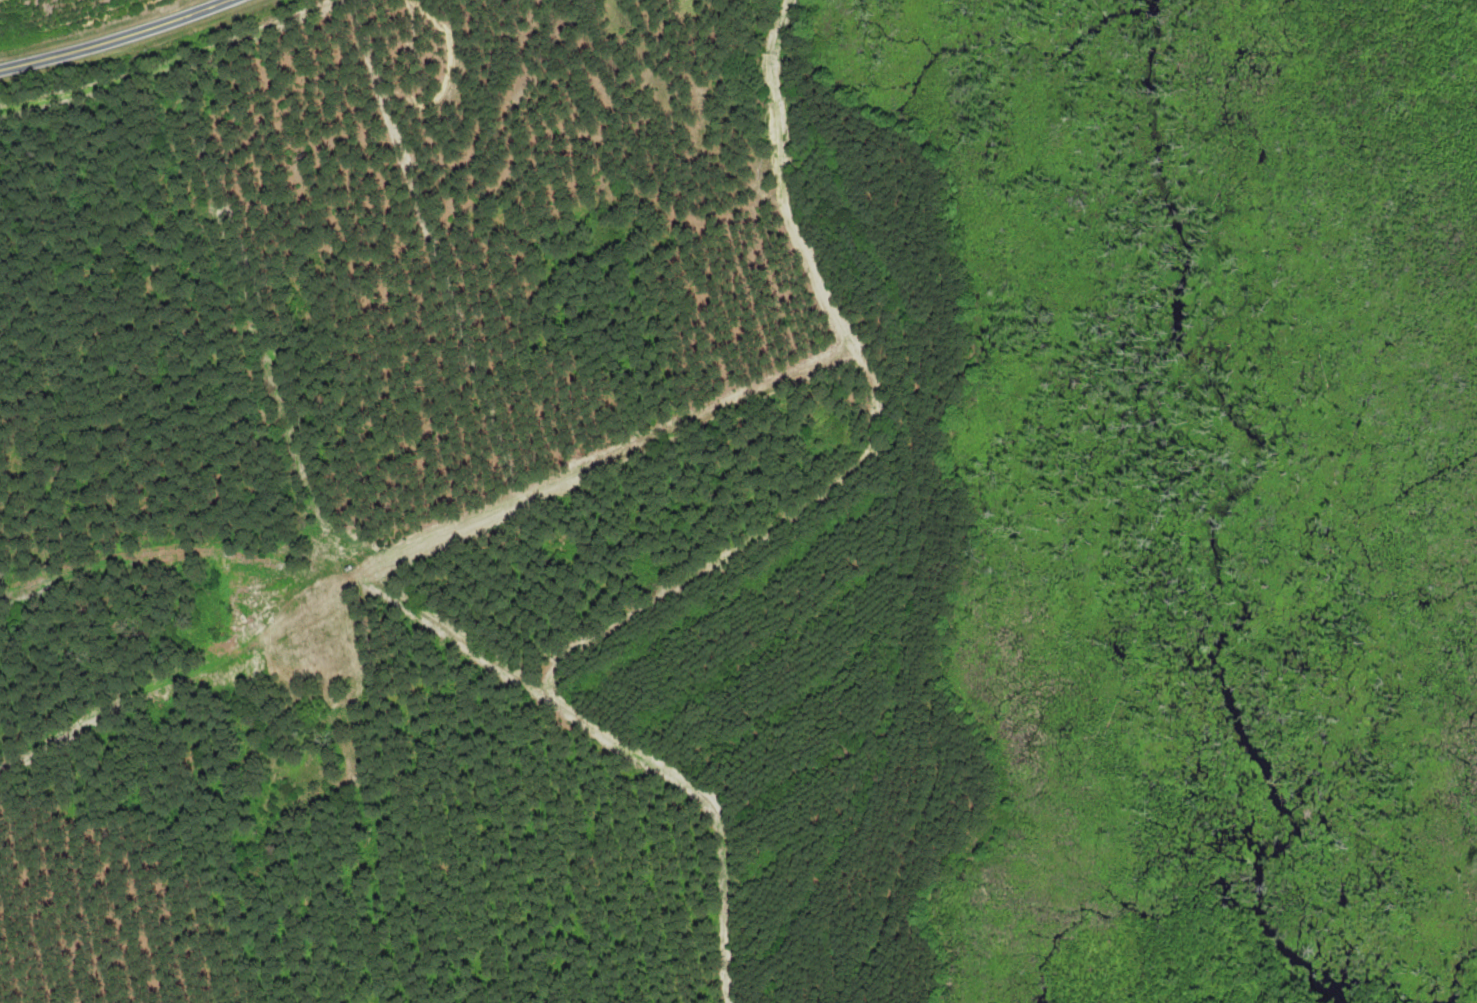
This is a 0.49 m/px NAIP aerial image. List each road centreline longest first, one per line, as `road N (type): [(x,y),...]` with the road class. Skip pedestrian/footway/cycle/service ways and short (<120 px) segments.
road 1 (residential): [(228,0),(0,70)]

